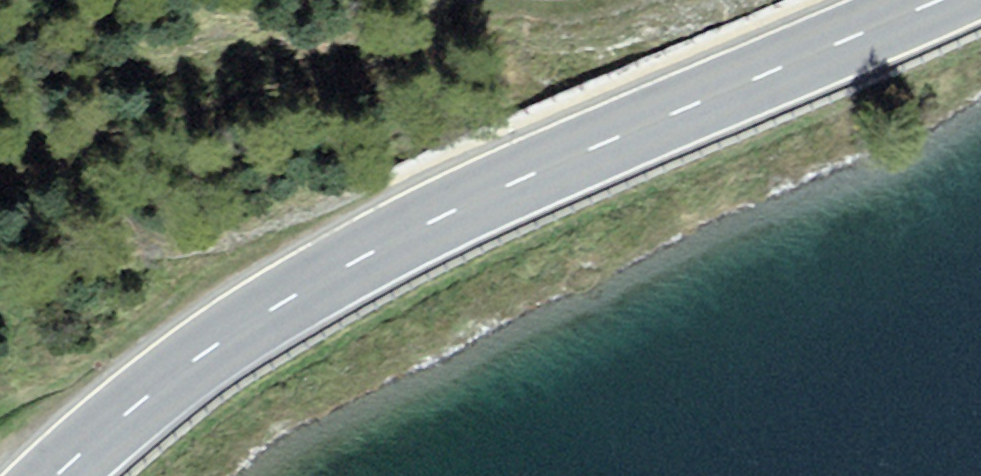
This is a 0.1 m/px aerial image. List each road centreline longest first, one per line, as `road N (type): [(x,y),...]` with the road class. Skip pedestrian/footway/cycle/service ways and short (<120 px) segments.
road 1 (primary): [(942,0),(405,234),(190,365),(55,475)]
road 2 (track): [(637,0),(559,19),(507,9),(444,25),(353,82),(302,102),(169,142),(0,170)]

